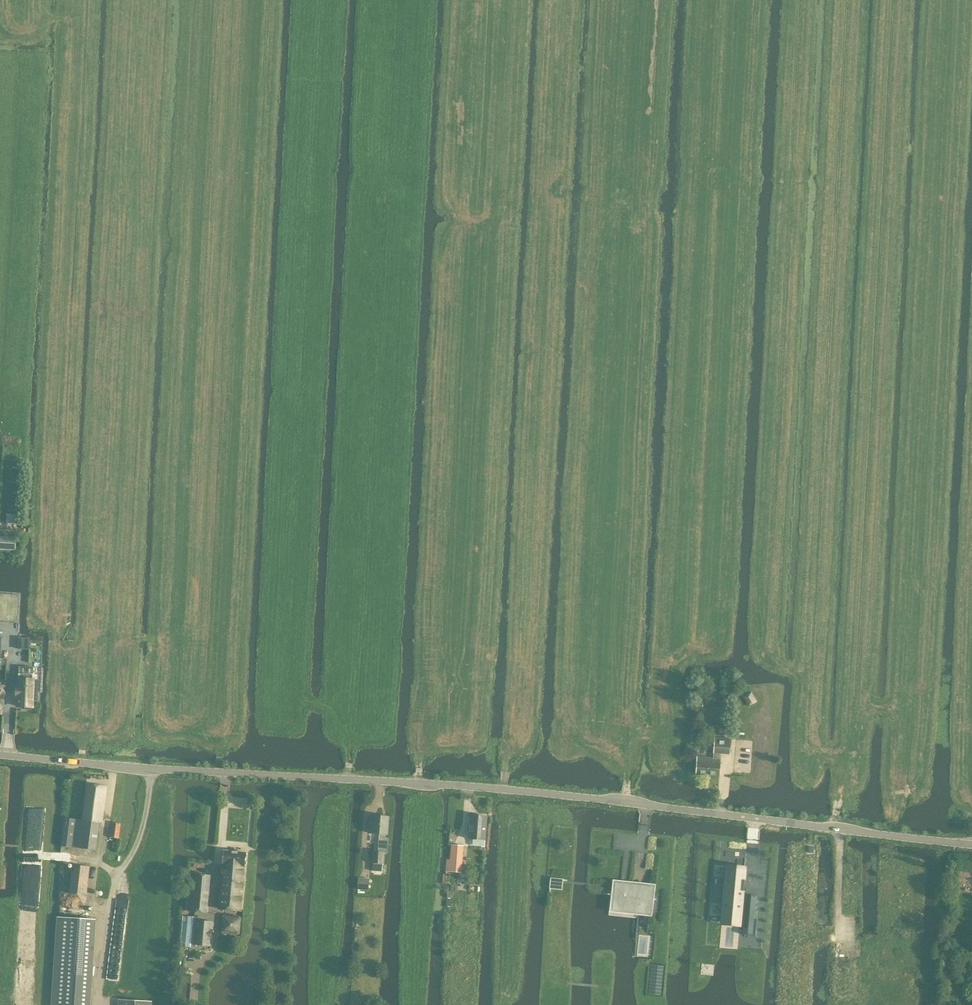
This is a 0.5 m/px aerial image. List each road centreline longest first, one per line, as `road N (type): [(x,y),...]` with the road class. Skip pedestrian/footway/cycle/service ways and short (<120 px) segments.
road 1 (unclassified): [(971,843),(542,792),(0,752)]

